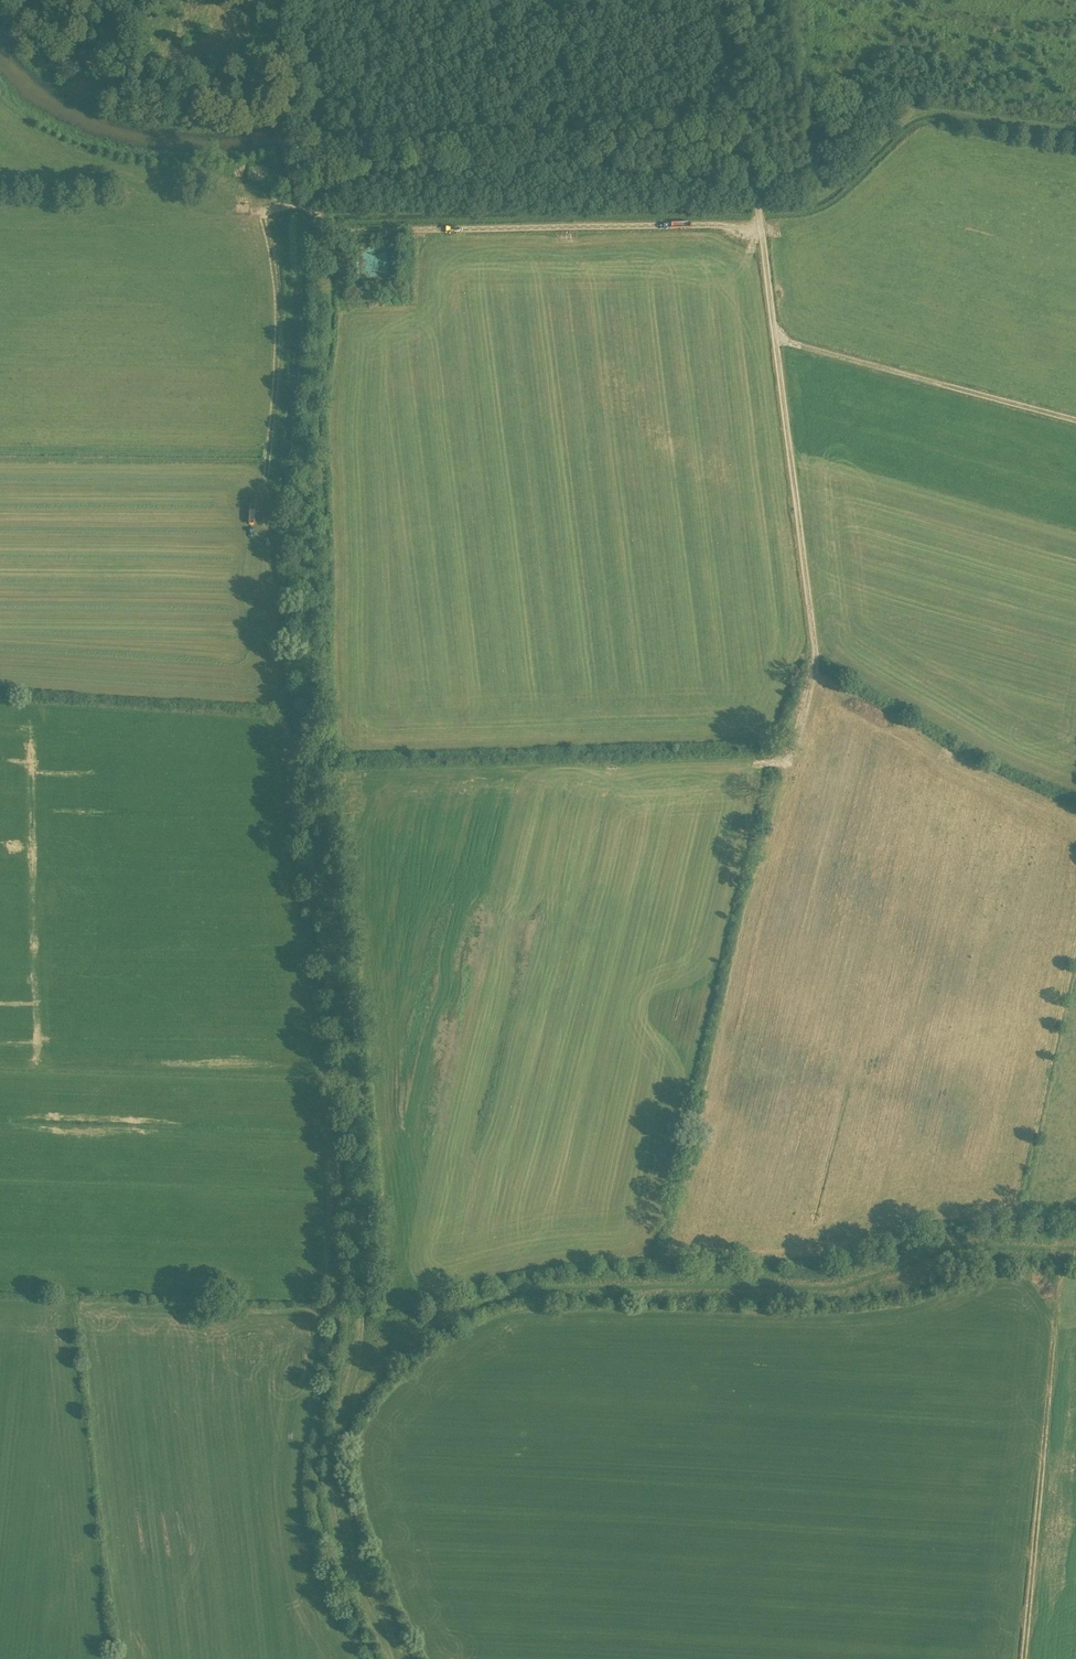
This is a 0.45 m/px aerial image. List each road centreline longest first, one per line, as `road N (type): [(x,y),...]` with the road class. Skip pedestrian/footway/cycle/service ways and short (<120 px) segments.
road 1 (track): [(391,1658),(344,1554),(332,1499),(330,1467),(355,1371),(363,1297),(326,1263),(324,1101)]

